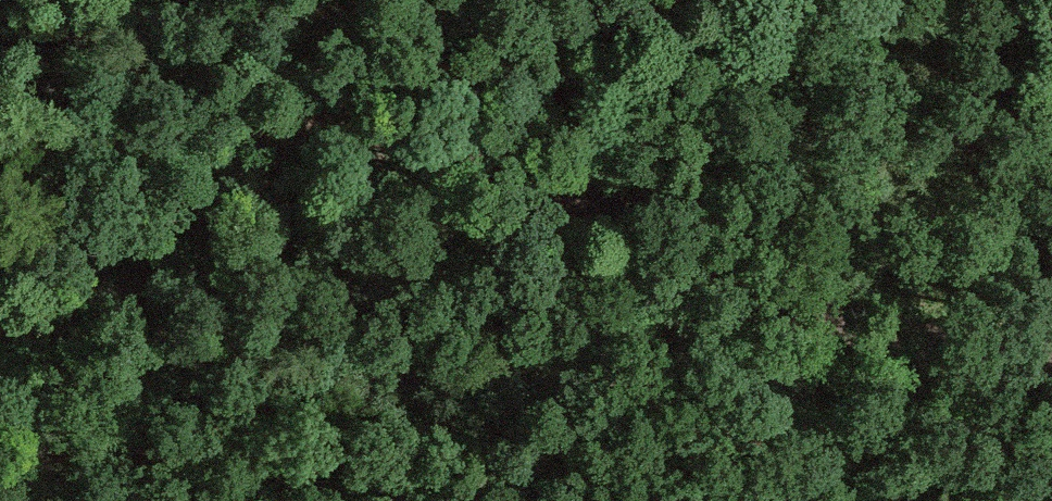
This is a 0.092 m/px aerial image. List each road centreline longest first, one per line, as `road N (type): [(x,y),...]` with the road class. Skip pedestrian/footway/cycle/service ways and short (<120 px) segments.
road 1 (track): [(0,358),(148,247),(398,123),(685,0)]
road 2 (track): [(1051,367),(943,363),(671,274),(398,123)]

